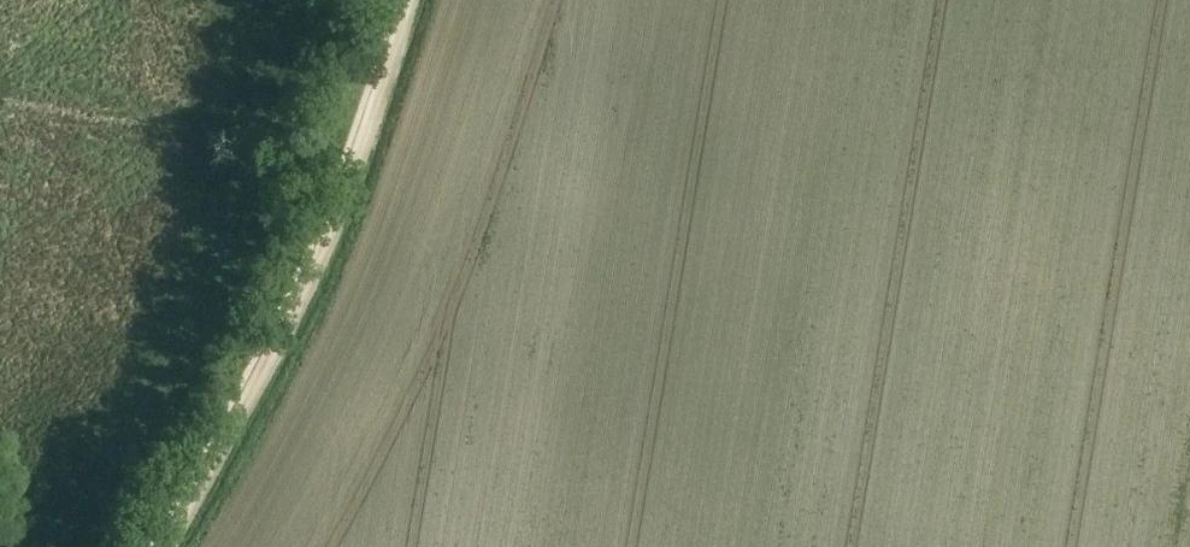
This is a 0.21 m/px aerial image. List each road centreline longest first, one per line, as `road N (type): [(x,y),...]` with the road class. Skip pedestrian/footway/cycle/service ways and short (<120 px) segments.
road 1 (track): [(409,0),(316,268),(167,546)]

